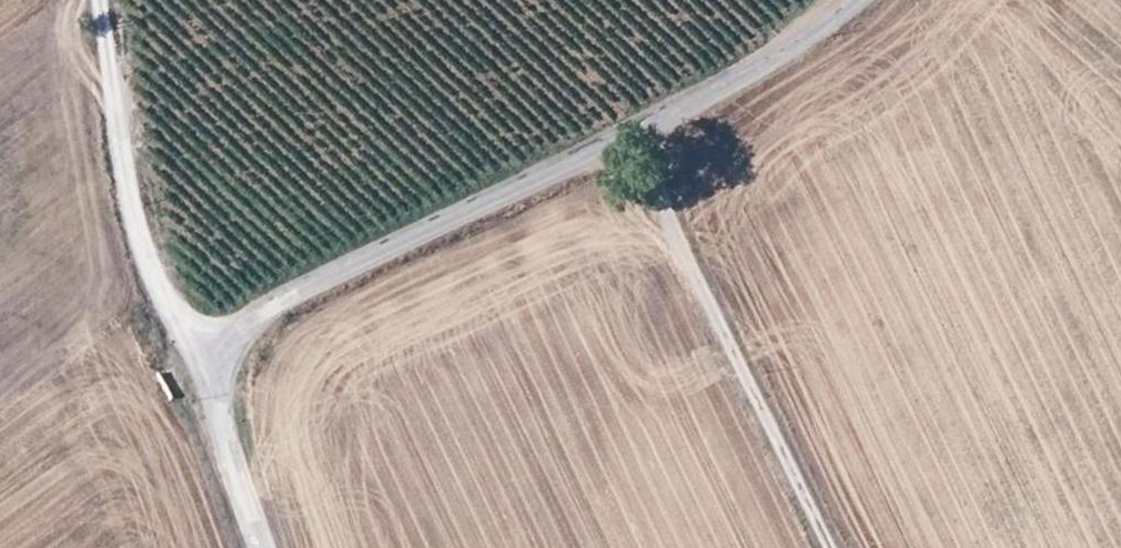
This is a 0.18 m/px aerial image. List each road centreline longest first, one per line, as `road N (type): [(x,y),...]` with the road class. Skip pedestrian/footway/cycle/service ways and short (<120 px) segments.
road 1 (unclassified): [(191,344),(437,215),(734,82),(842,0)]
road 2 (track): [(644,122),(677,230),(831,547)]
road 3 (track): [(100,0),(146,273),(191,344)]
road 4 (unclassified): [(191,344),(209,373),(263,547)]

